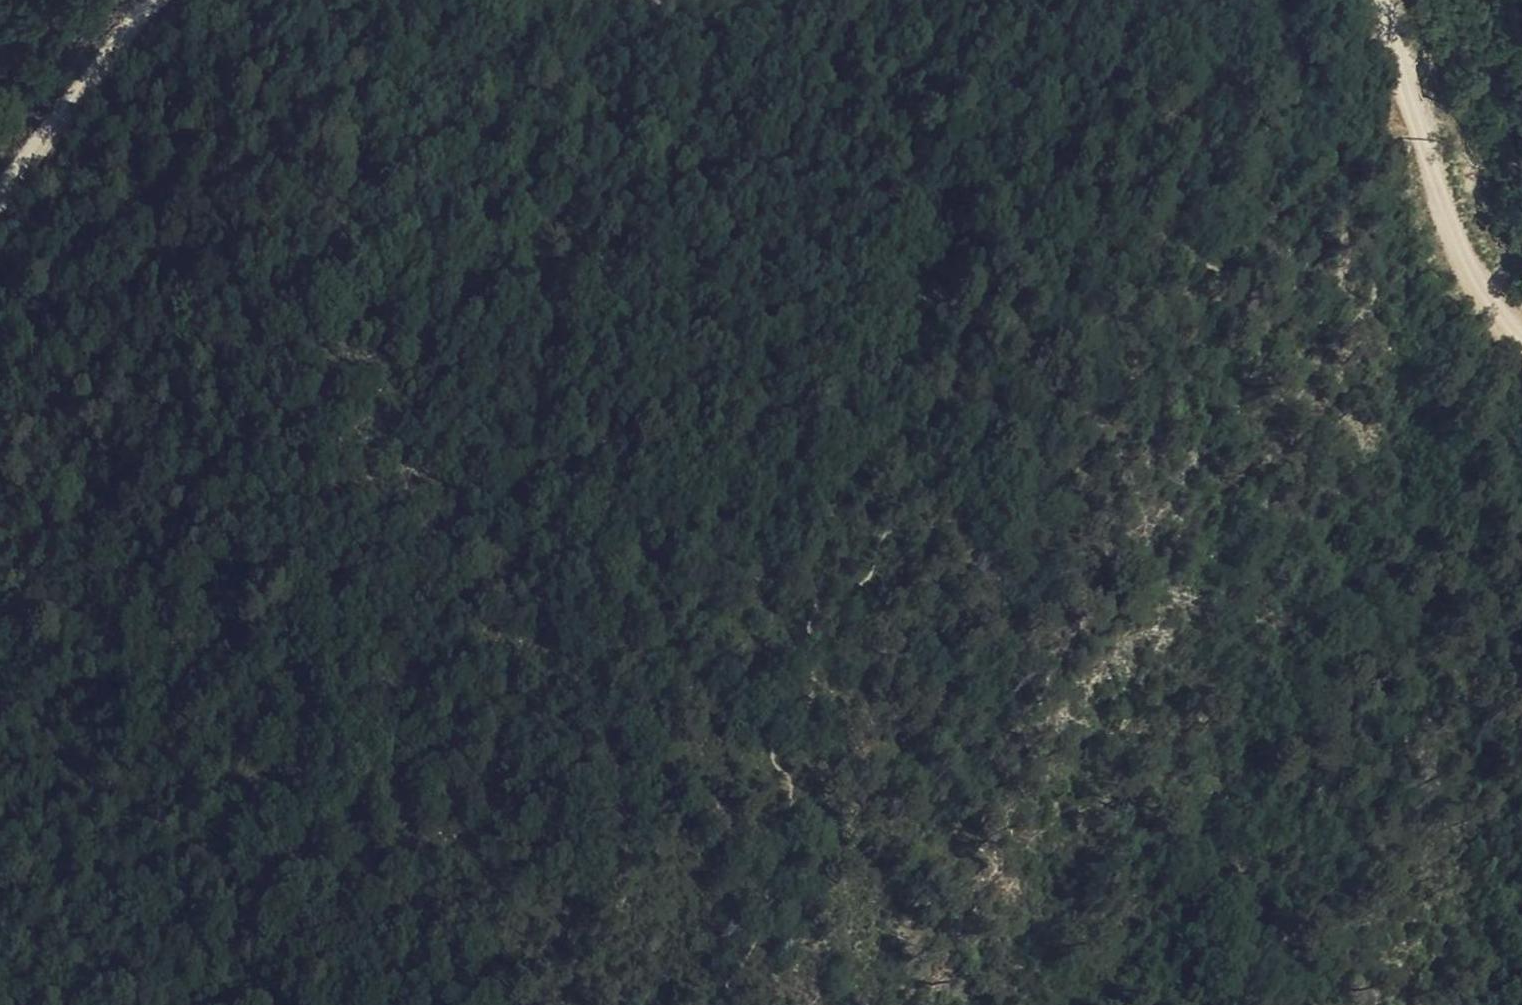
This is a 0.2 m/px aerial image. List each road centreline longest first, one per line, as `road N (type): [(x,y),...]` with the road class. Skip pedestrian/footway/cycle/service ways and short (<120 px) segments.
road 1 (track): [(1521,336),(1481,288),(1389,0)]
road 2 (track): [(0,188),(155,0)]

